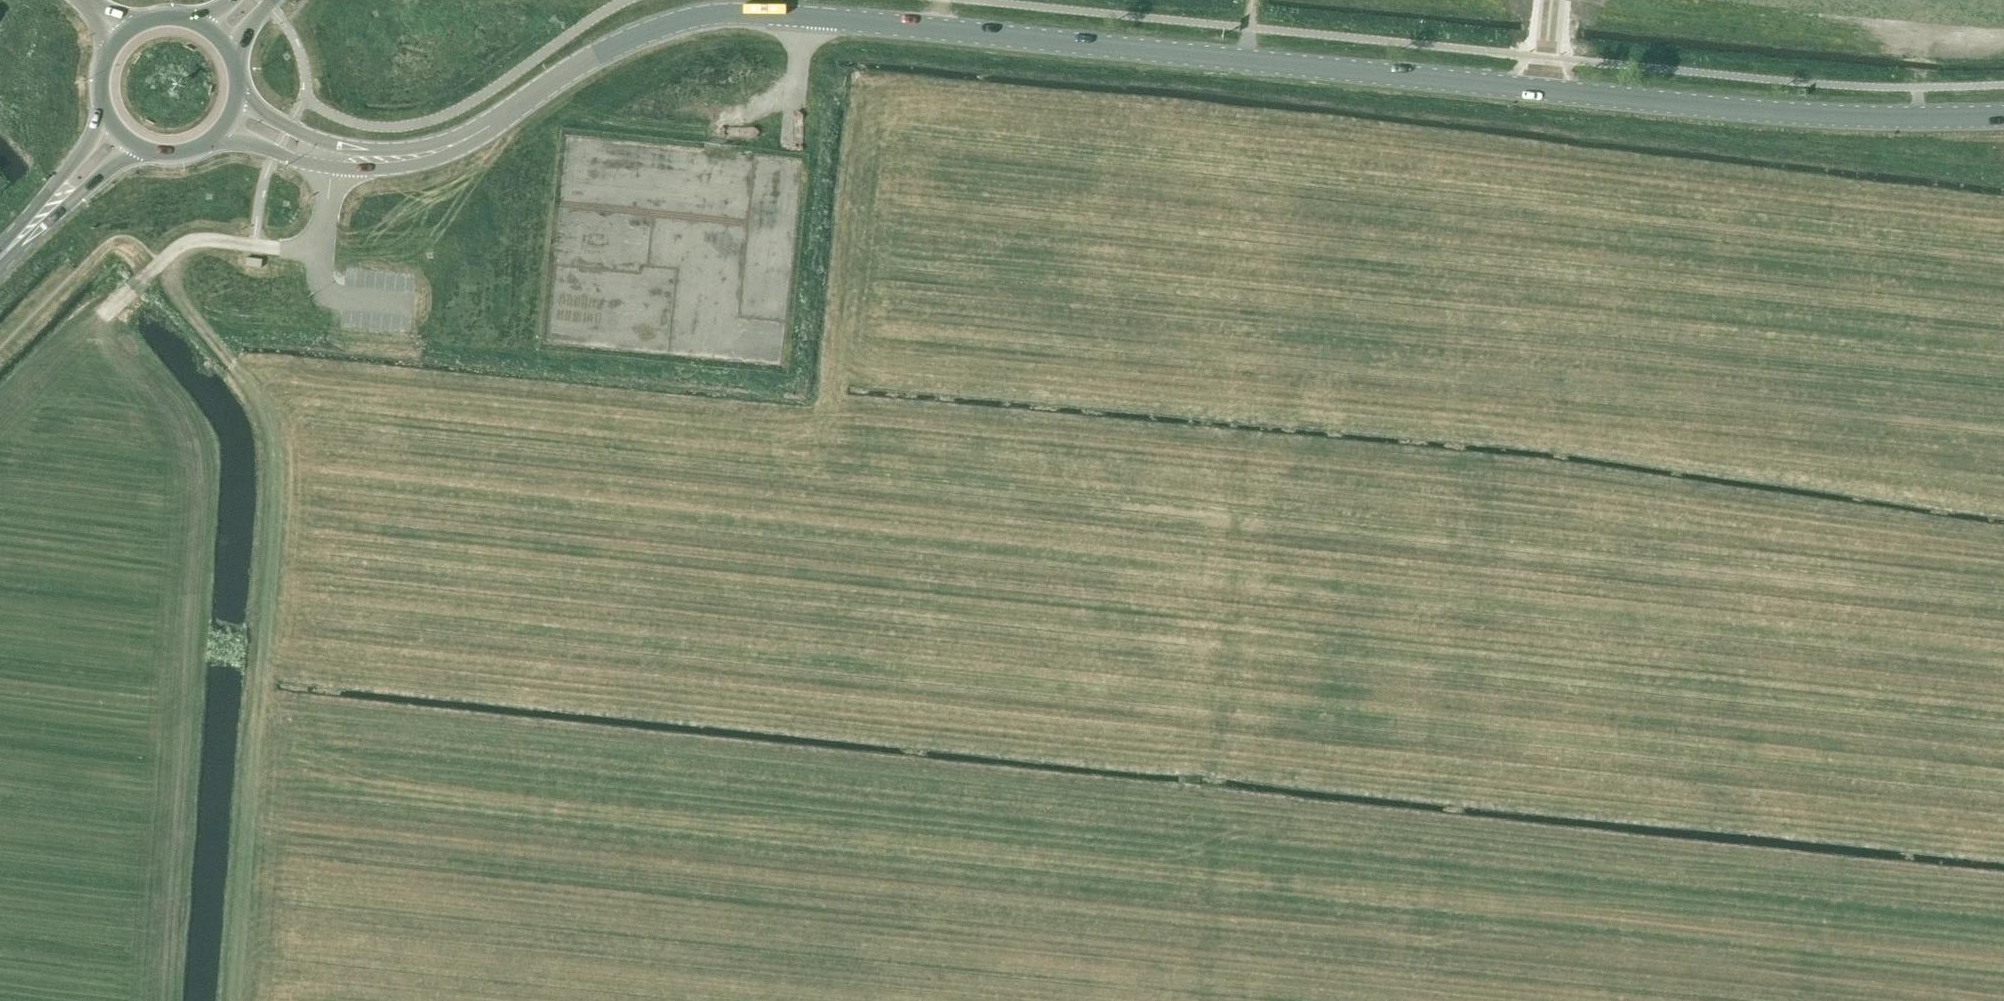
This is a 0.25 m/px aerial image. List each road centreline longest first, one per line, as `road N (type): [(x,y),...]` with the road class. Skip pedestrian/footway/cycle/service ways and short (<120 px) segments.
road 1 (primary): [(2003,115),(1741,109),(736,11),(677,22),(609,48),(491,127),(416,156)]
road 2 (primary): [(214,135),(331,168),(377,170),(416,156)]
road 3 (primary): [(416,156),(335,145),(234,98)]
road 4 (track): [(100,319),(182,244),(251,246)]
road 5 (primary): [(0,260),(138,147)]
road 6 (primary): [(108,120),(0,256)]

